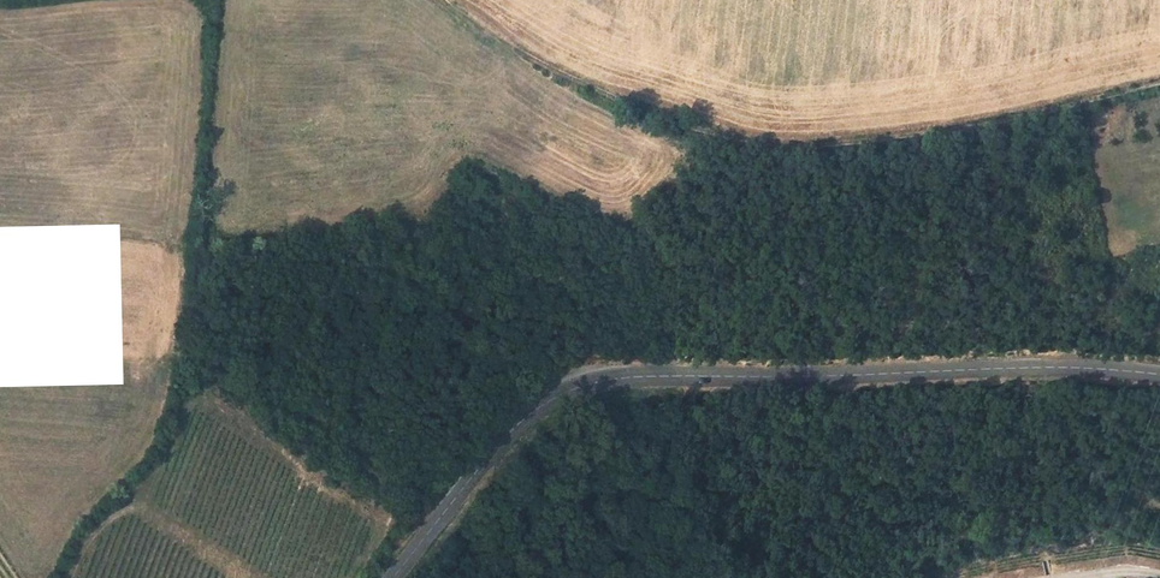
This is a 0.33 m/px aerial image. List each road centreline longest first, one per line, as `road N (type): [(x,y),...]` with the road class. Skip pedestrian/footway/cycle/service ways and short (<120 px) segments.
road 1 (tertiary): [(392,577),(502,441),(555,394),(580,384),(1069,367),(1159,374)]
road 2 (track): [(444,0),(479,29),(702,136),(822,146),(1014,117),(1159,83)]

